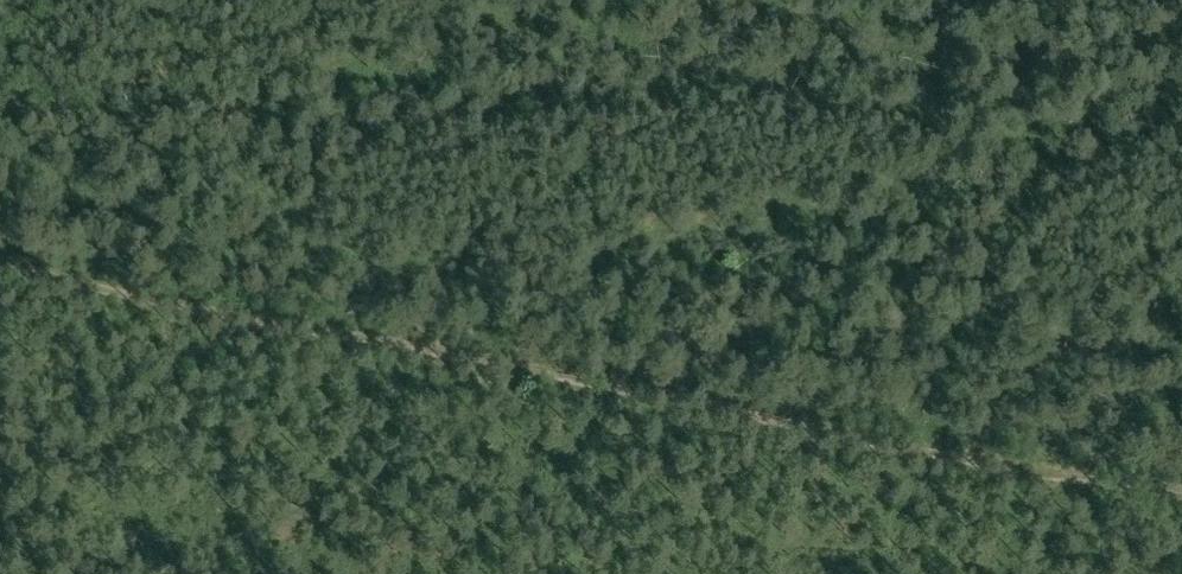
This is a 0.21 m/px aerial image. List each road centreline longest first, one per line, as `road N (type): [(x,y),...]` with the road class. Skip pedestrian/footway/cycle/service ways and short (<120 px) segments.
road 1 (track): [(0,263),(872,442),(1181,495)]

